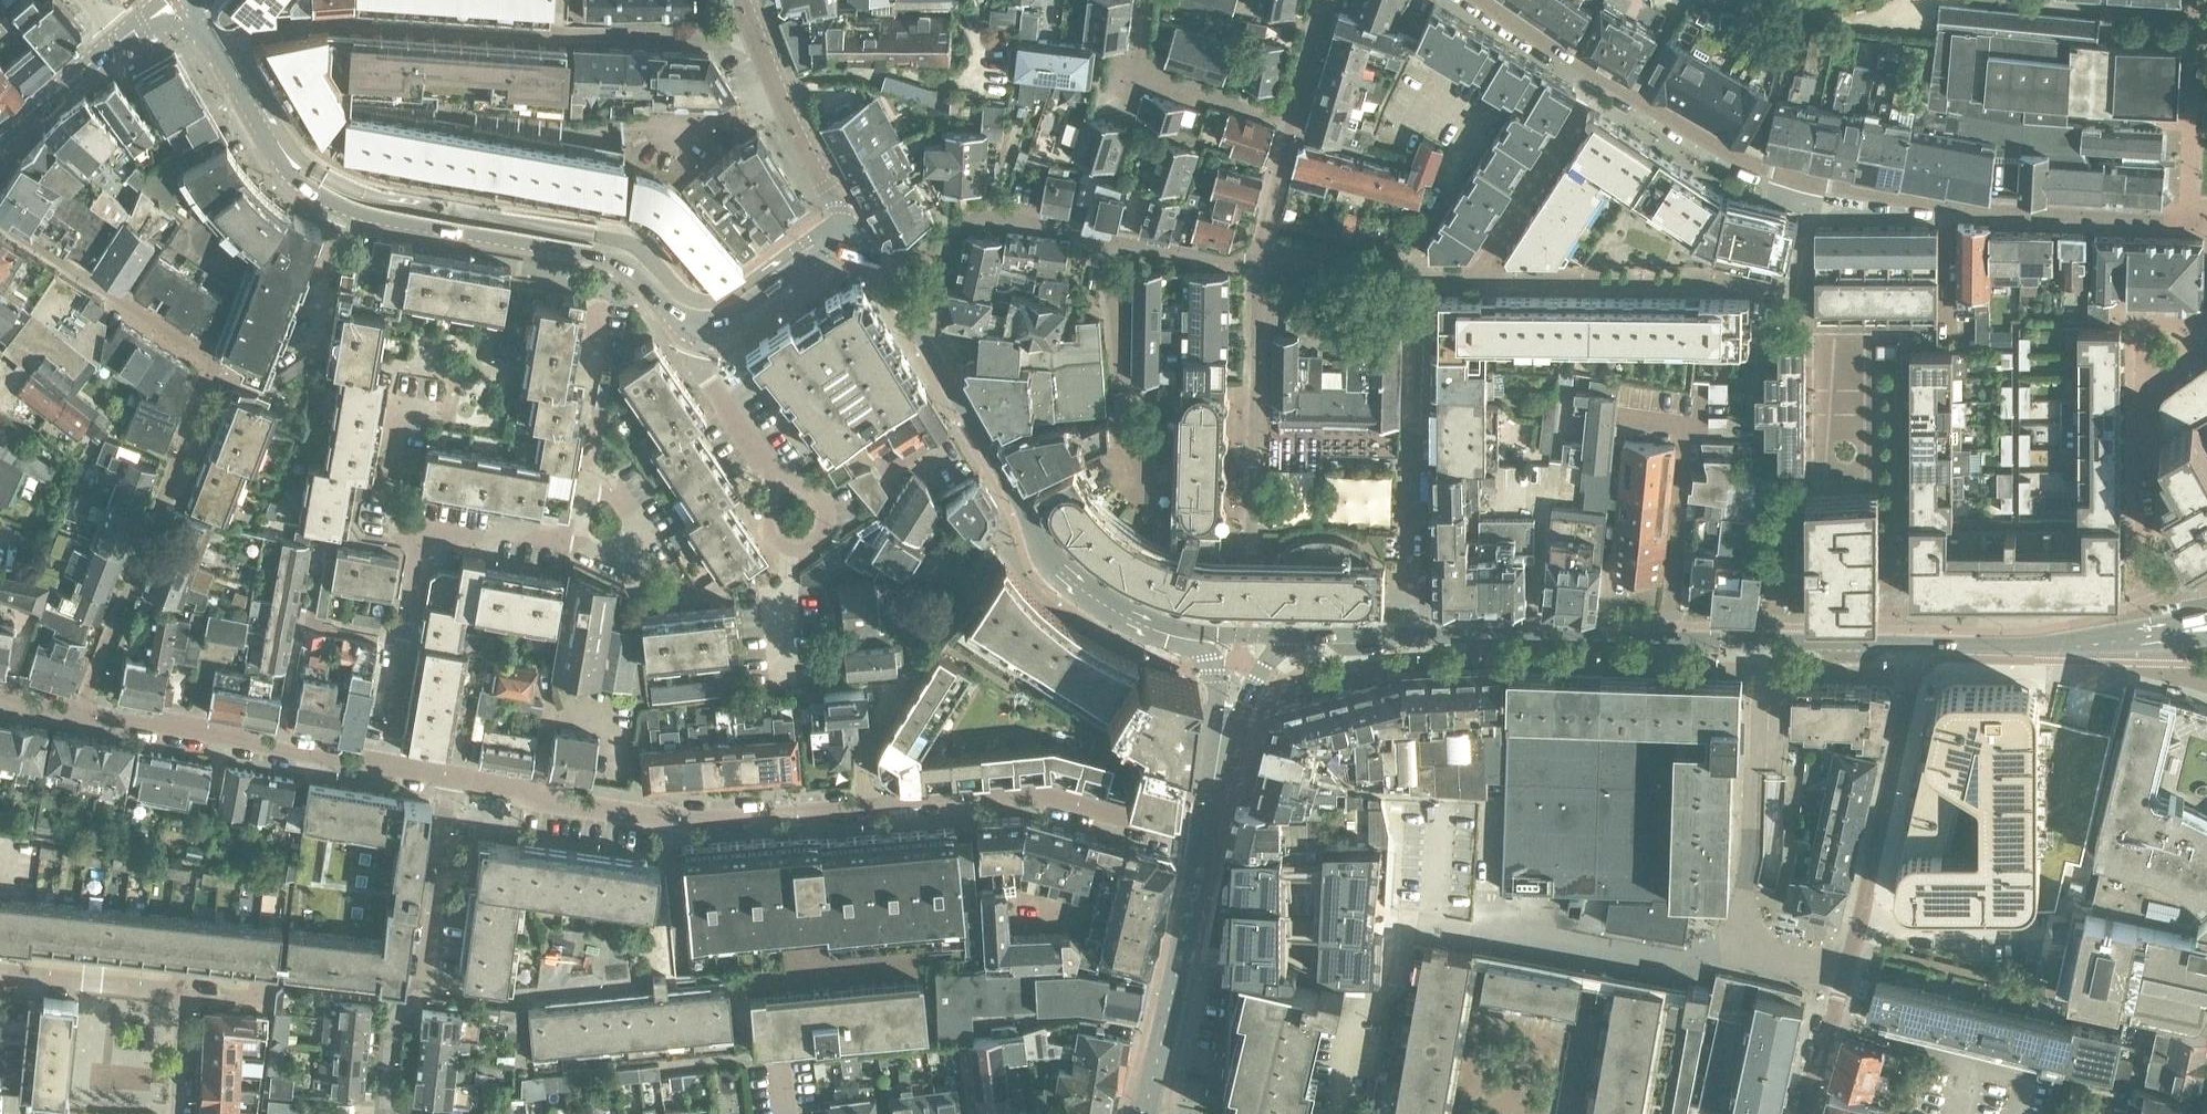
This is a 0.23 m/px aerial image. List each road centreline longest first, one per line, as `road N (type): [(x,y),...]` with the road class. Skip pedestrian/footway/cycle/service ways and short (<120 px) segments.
road 1 (residential): [(1483,0),(1600,79),(1732,154),(1789,177),(1960,210),(2206,217)]
road 2 (residential): [(0,223),(209,356),(82,714)]
road 3 (residential): [(1753,953),(1717,954),(1682,969),(1412,921),(1398,984),(1359,1014),(1339,1113)]
road 4 (residential): [(209,42),(333,19),(758,49)]
road 5 (residential): [(852,811),(689,820),(474,782)]
road 6 (residential): [(1418,273),(1734,283),(1795,295)]
road 7 (secondary): [(1408,637),(1773,645)]
road 8 (residential): [(1408,637),(1418,273)]
road 9 (residential): [(1206,837),(1046,797),(852,811)]
road 10 (residential): [(852,811),(852,757),(876,708),(1027,508)]
road 11 (residential): [(400,1113),(408,1017),(437,979),(474,782)]
road 12 (residential): [(1261,255),(1249,592)]
road 13 (residential): [(1855,964),(1922,646)]
road 14 (residential): [(181,1113),(187,990),(0,972)]
road 15 (residential): [(1773,645),(1747,871),(1753,953)]
road 16 (residential): [(387,767),(82,714)]
road 17 (secondary): [(342,206),(621,260)]
road 18 (tertiary): [(1149,1113),(1206,837)]
road 19 (secondary): [(886,272),(1027,508)]
road 20 (residential): [(1094,236),(1120,340),(1122,491)]
road 21 (residential): [(1146,0),(1138,78),(1295,120)]
road 22 (residential): [(387,767),(420,534)]
road 23 (secondary): [(1922,646),(2147,634)]
road 24 (residential): [(1094,236),(1001,219),(965,222),(886,272)]
road 25 (secondary): [(1027,508),(1101,600),(1131,619),(1199,636)]
road 26 (secondary): [(209,42),(284,167),(342,206)]
road 27 (residential): [(758,49),(832,190),(848,239)]
road 28 (secondary): [(692,325),(746,308),(848,239)]
road 29 (residential): [(692,325),(701,369),(777,474)]
road 30 (residential): [(777,474),(775,525),(800,543),(819,535),(826,509),(795,481)]
road 31 (residential): [(1261,255),(1232,261),(1094,236)]
road 32 (residential): [(1418,273),(1285,249),(1261,255)]
road 33 (residential): [(420,534),(579,537)]
road 34 (residential): [(1813,1113),(1855,964)]
road 35 (residential): [(309,357),(342,206)]
road 36 (residential): [(599,409),(621,260)]
road 37 (secondary): [(1773,645),(1922,646)]
road 38 (tertiary): [(0,137),(116,44)]
road 39 (residential): [(1261,255),(1295,120)]
road 40 (residential): [(420,534),(388,489),(405,409)]
road 41 (residential): [(1295,120),(1330,0)]

